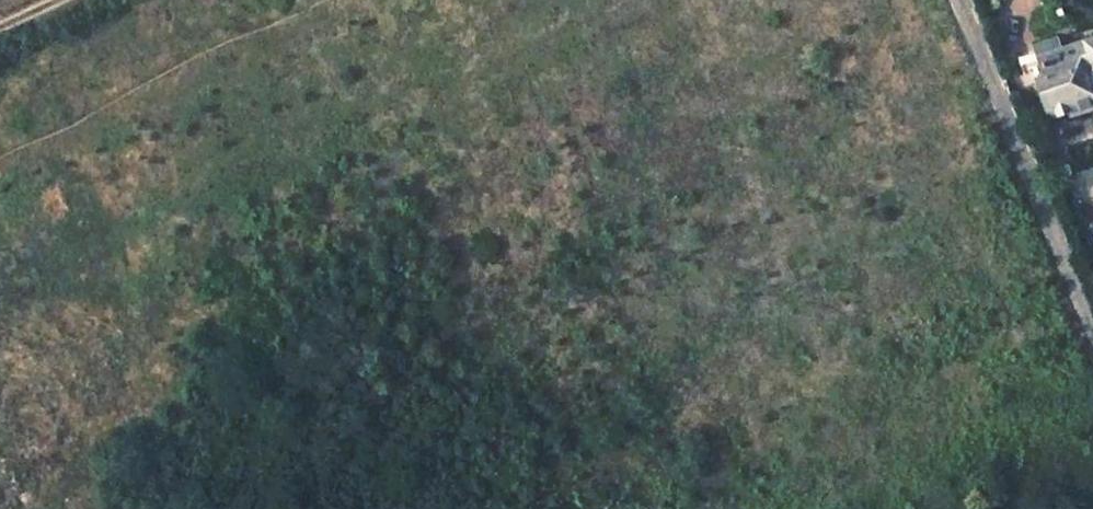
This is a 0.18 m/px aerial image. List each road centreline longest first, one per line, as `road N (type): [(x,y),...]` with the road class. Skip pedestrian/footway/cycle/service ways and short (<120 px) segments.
road 1 (unclassified): [(959,0),(1092,324)]

